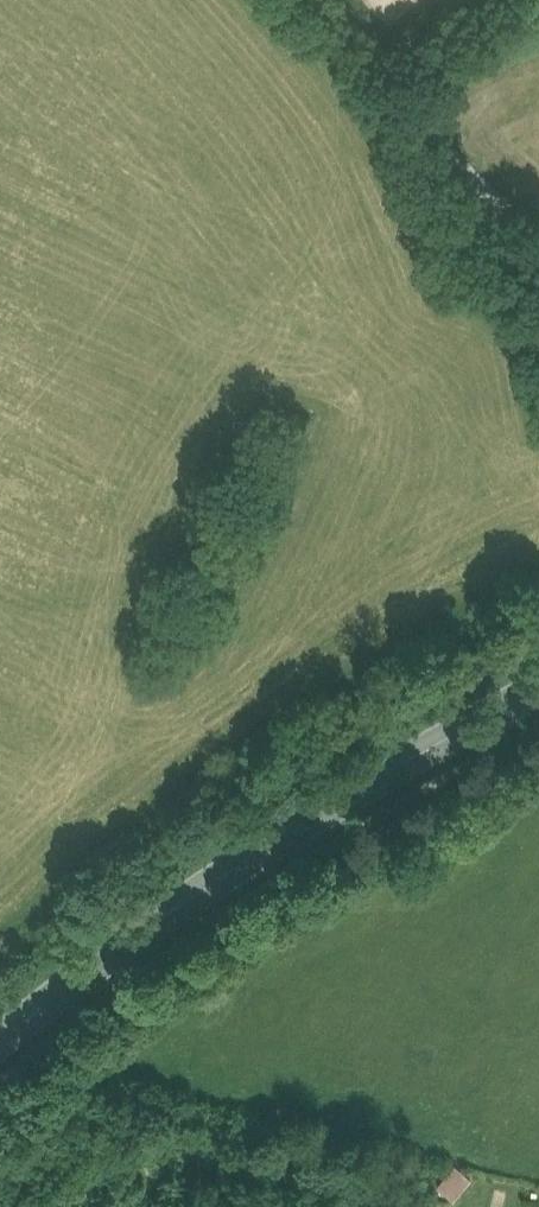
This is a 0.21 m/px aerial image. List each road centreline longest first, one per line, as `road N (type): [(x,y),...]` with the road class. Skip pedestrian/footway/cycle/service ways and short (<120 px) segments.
road 1 (primary): [(538,699),(350,798),(183,904),(0,1039)]
road 2 (track): [(538,227),(450,149),(327,0)]

